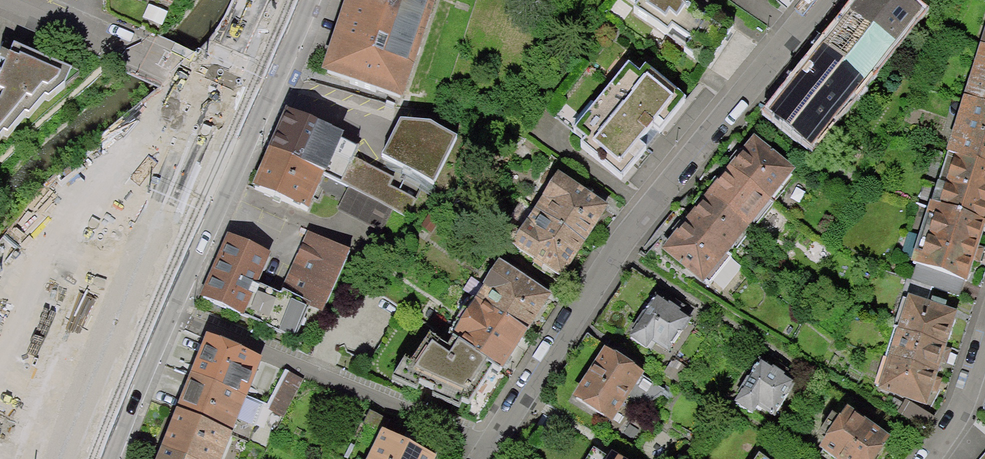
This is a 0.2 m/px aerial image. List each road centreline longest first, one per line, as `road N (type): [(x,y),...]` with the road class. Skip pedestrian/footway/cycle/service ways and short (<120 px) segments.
road 1 (residential): [(838,0),(645,218),(494,447)]
road 2 (residential): [(494,447),(167,307)]
road 3 (secondary): [(296,0),(167,307)]
road 4 (secondary): [(167,307),(107,458)]
road 5 (residential): [(9,0),(137,58)]
road 6 (residential): [(930,458),(984,342)]

